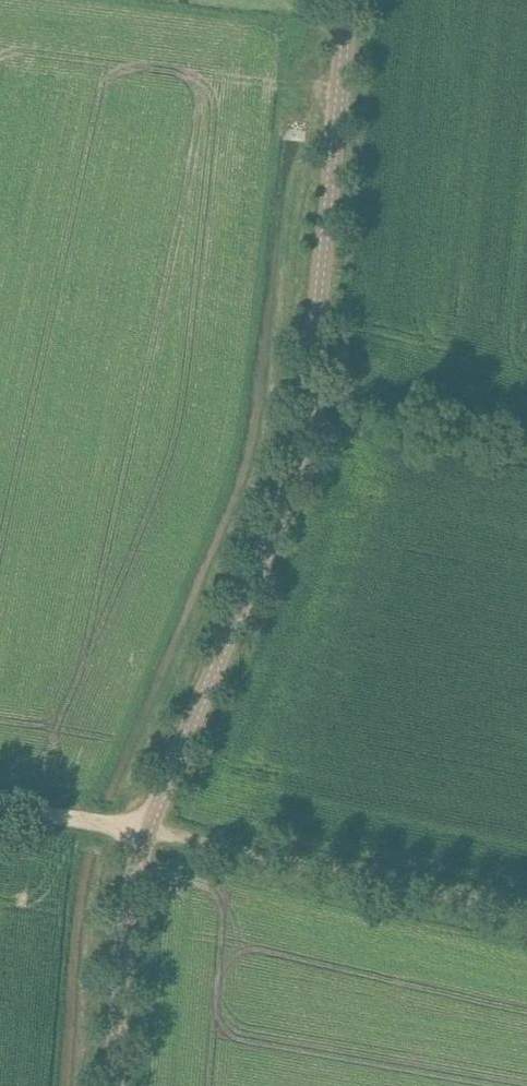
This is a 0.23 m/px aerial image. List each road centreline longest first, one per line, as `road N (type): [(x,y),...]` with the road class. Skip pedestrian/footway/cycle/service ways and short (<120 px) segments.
road 1 (unclassified): [(117,1085),(130,908),(153,831),(304,459),(353,0)]
road 2 (track): [(0,814),(153,831),(526,908)]

